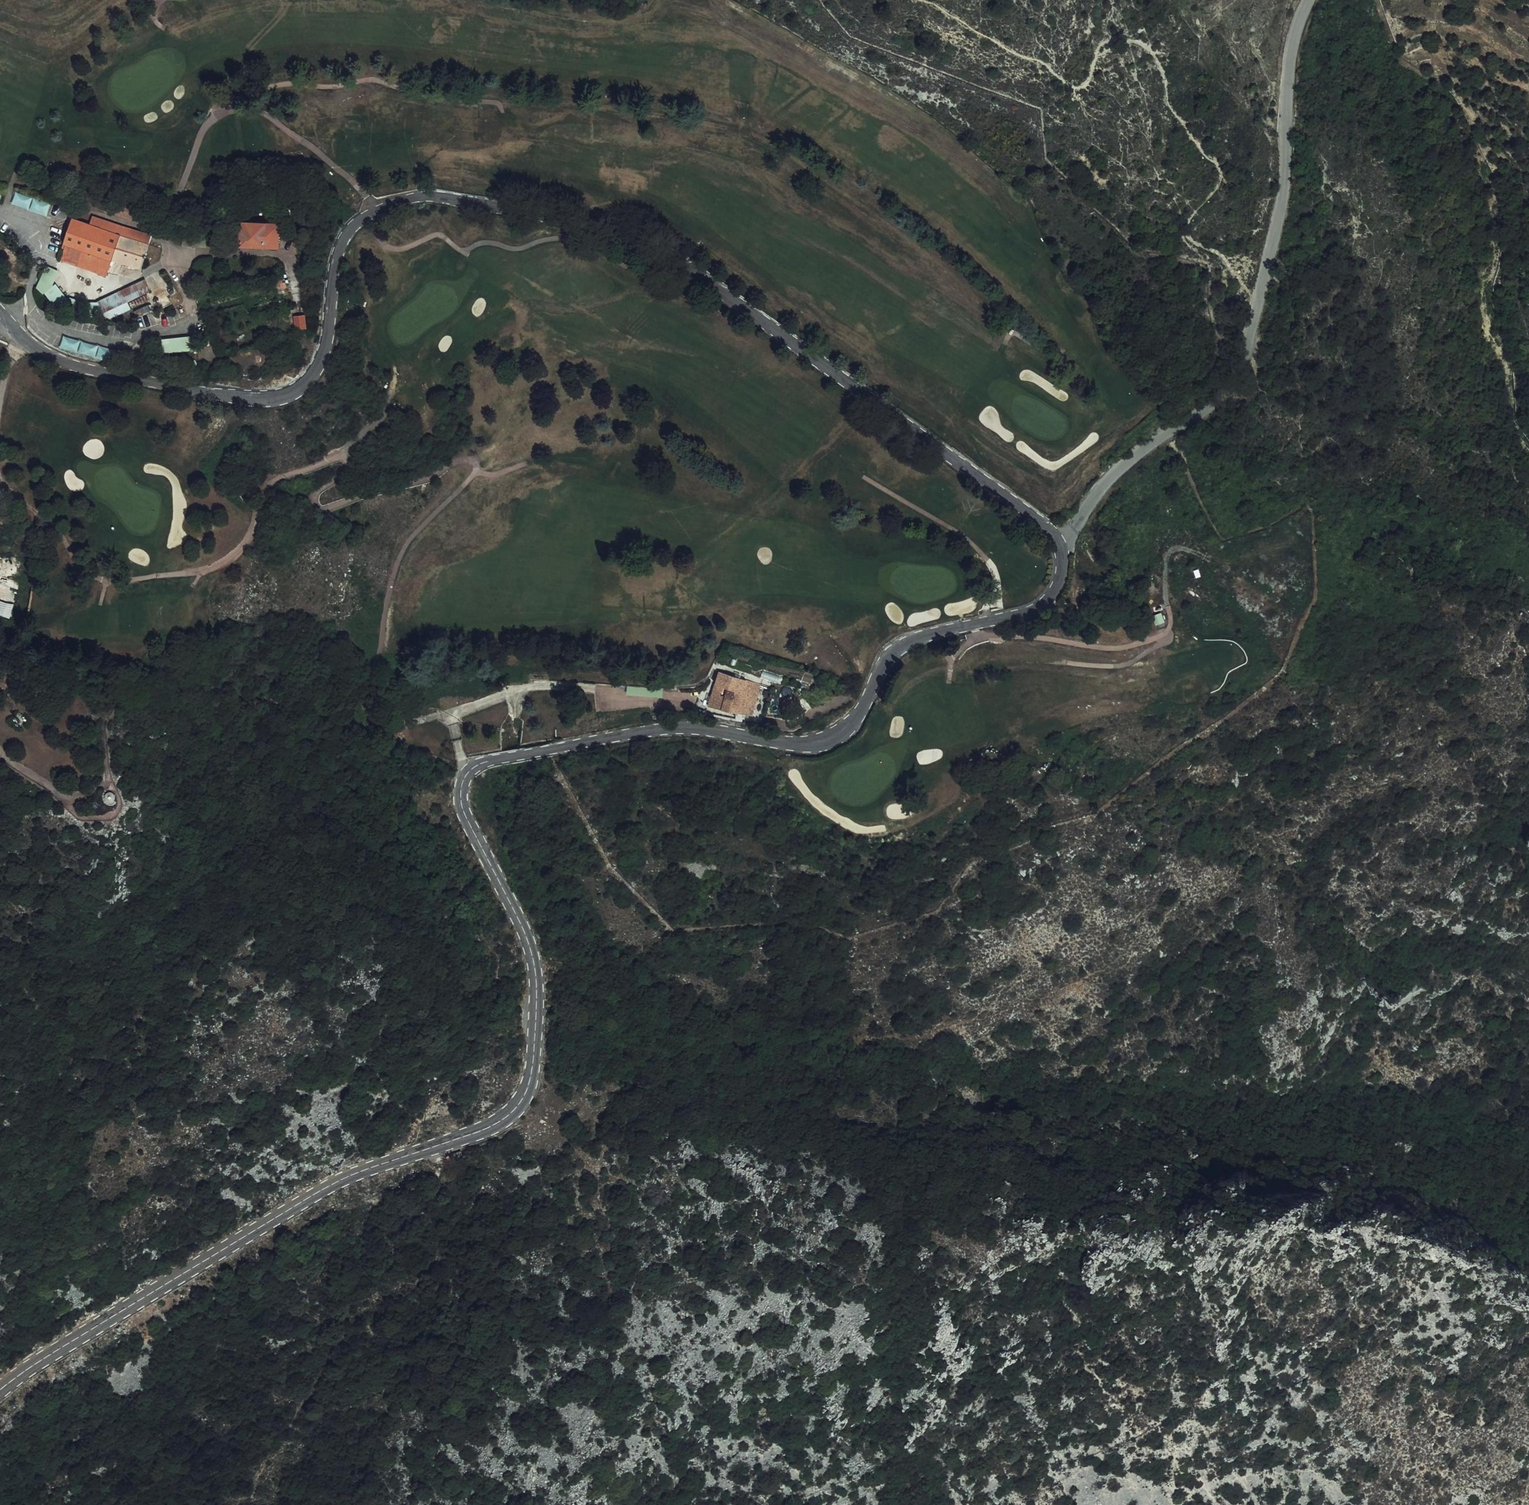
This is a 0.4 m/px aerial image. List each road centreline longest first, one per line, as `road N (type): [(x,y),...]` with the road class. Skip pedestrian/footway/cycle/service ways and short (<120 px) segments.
road 1 (tertiary): [(1064,543),(1051,596),(1030,610),(907,641),(852,721),(829,738),(808,744),(658,729),(469,771),(461,803),(535,971),(533,1067),(515,1112),(323,1190),(0,1392)]
road 2 (unclassified): [(1064,543),(679,262),(609,227),(552,214),(439,197),(371,212),(343,241),(323,362),(303,388),(277,398),(98,370),(23,340),(0,315)]
road 3 (unclassified): [(1309,0),(1287,74),(1282,204),(1246,349),(1214,401),(1114,475),(1064,543)]

